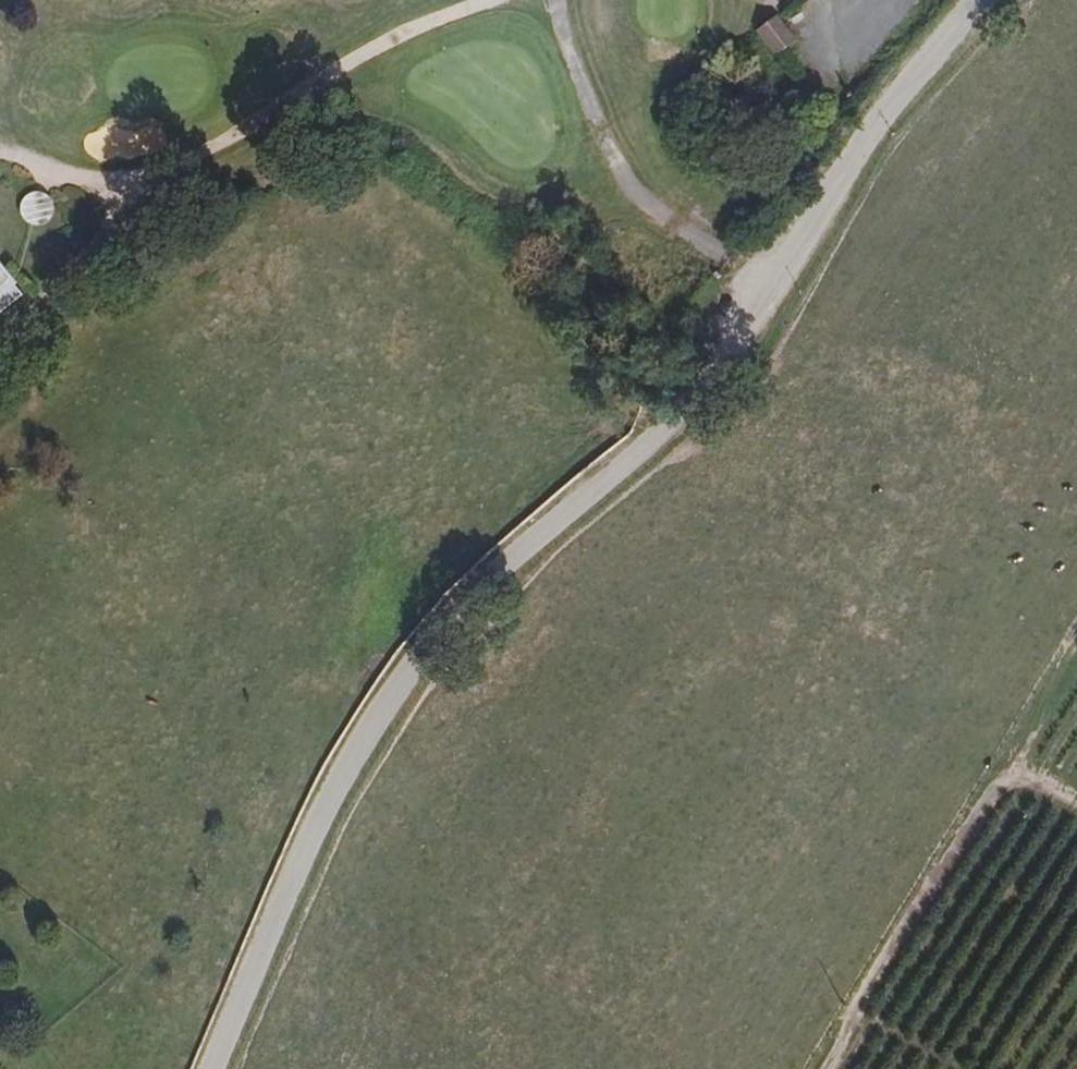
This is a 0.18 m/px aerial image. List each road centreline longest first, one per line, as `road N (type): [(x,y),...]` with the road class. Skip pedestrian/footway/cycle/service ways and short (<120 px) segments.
road 1 (unclassified): [(214,1068),(322,819),(405,677),(464,604),(672,423),(900,92),(985,0)]
road 2 (track): [(1076,651),(827,1068)]

